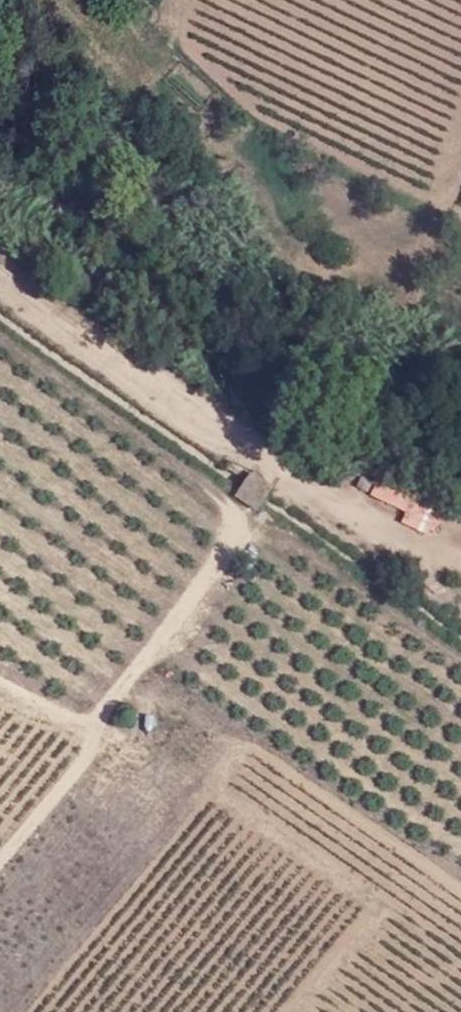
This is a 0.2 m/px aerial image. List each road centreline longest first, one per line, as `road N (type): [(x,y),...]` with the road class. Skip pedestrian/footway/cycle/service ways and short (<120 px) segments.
road 1 (track): [(0,848),(250,519)]

